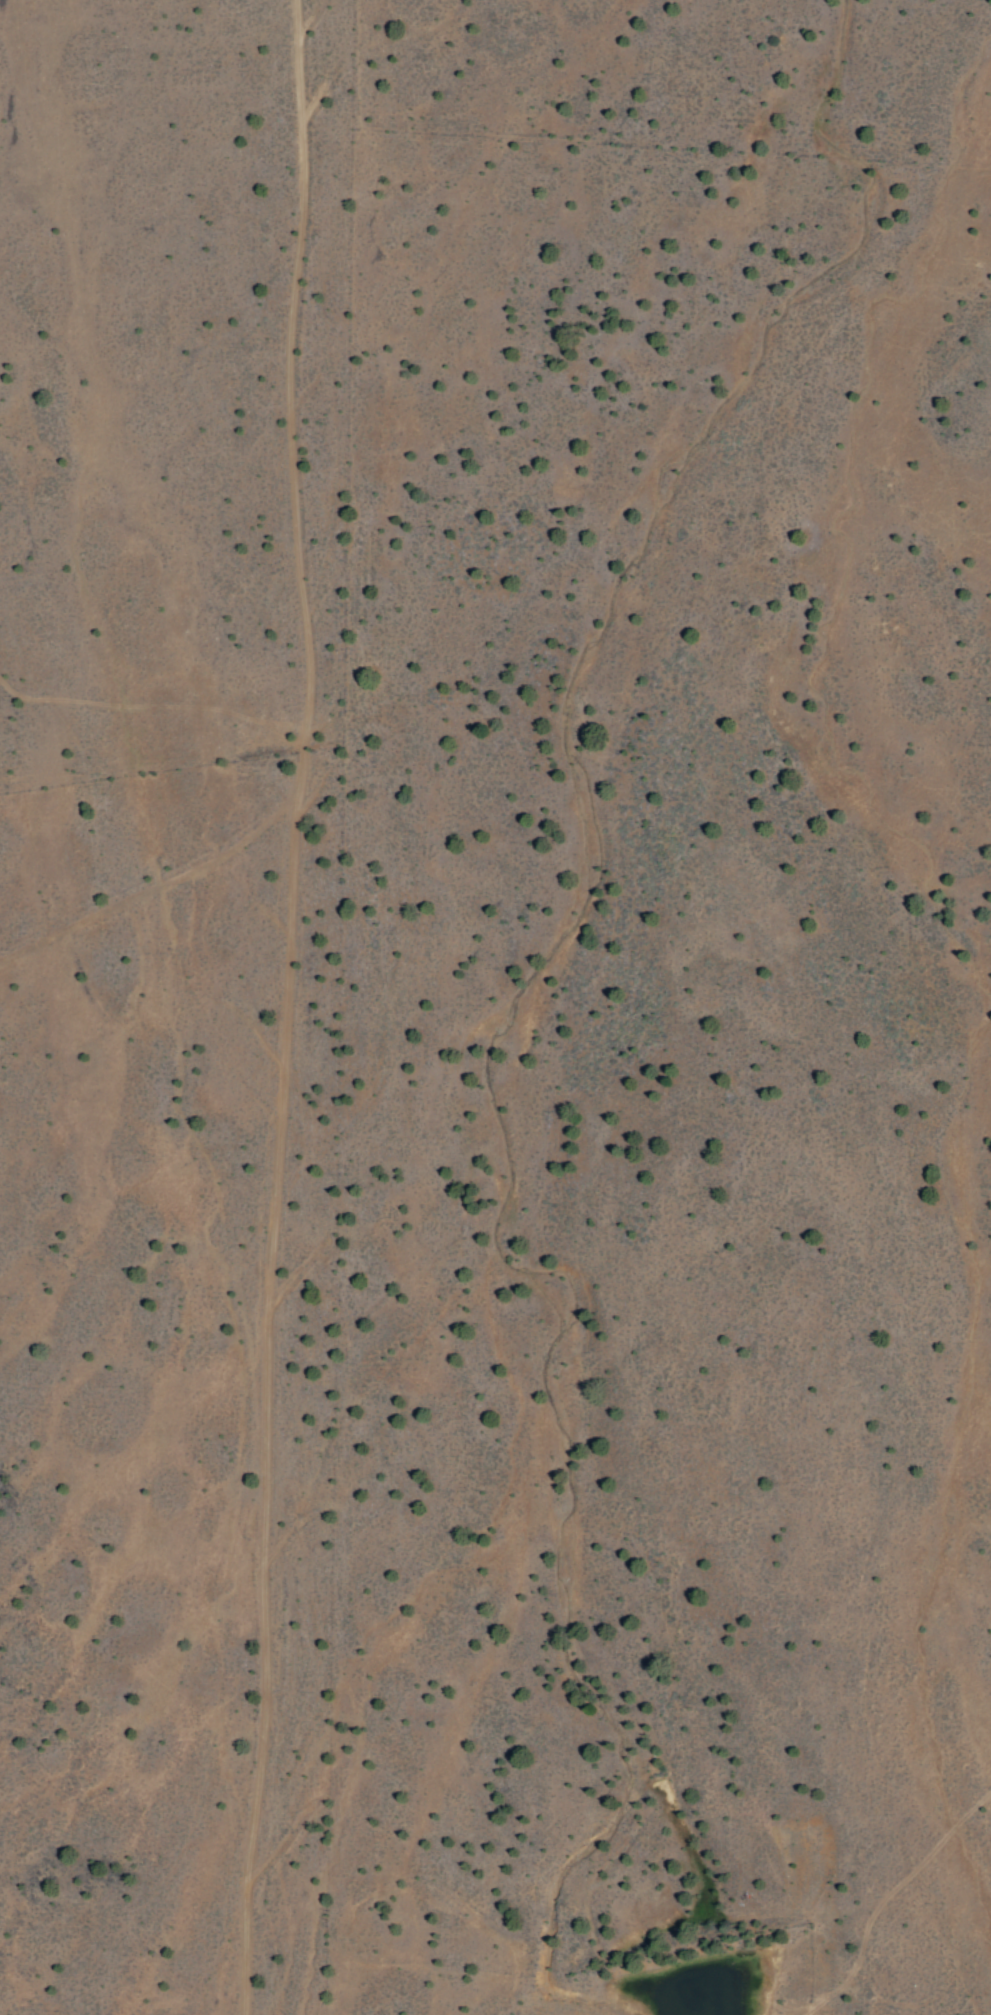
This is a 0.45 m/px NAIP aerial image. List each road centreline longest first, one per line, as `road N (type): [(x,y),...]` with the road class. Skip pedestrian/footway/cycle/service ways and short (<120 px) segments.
road 1 (track): [(297,0),(306,192),(290,417),(310,677),(267,1309),(263,1732),(247,2014)]
road 2 (track): [(302,778),(238,849),(0,957)]
road 3 (track): [(990,1799),(891,1893),(850,1978),(785,2009)]

